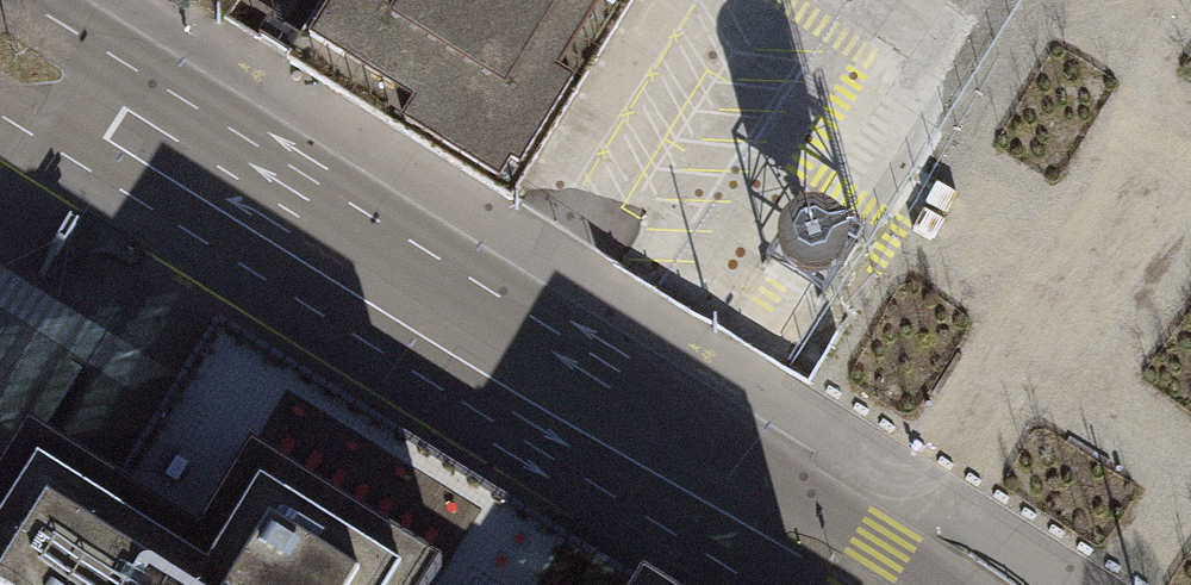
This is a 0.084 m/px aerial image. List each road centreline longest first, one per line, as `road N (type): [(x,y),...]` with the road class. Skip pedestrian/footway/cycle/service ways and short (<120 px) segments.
road 1 (primary): [(942,584),(21,0)]
road 2 (primary): [(0,114),(758,584)]

